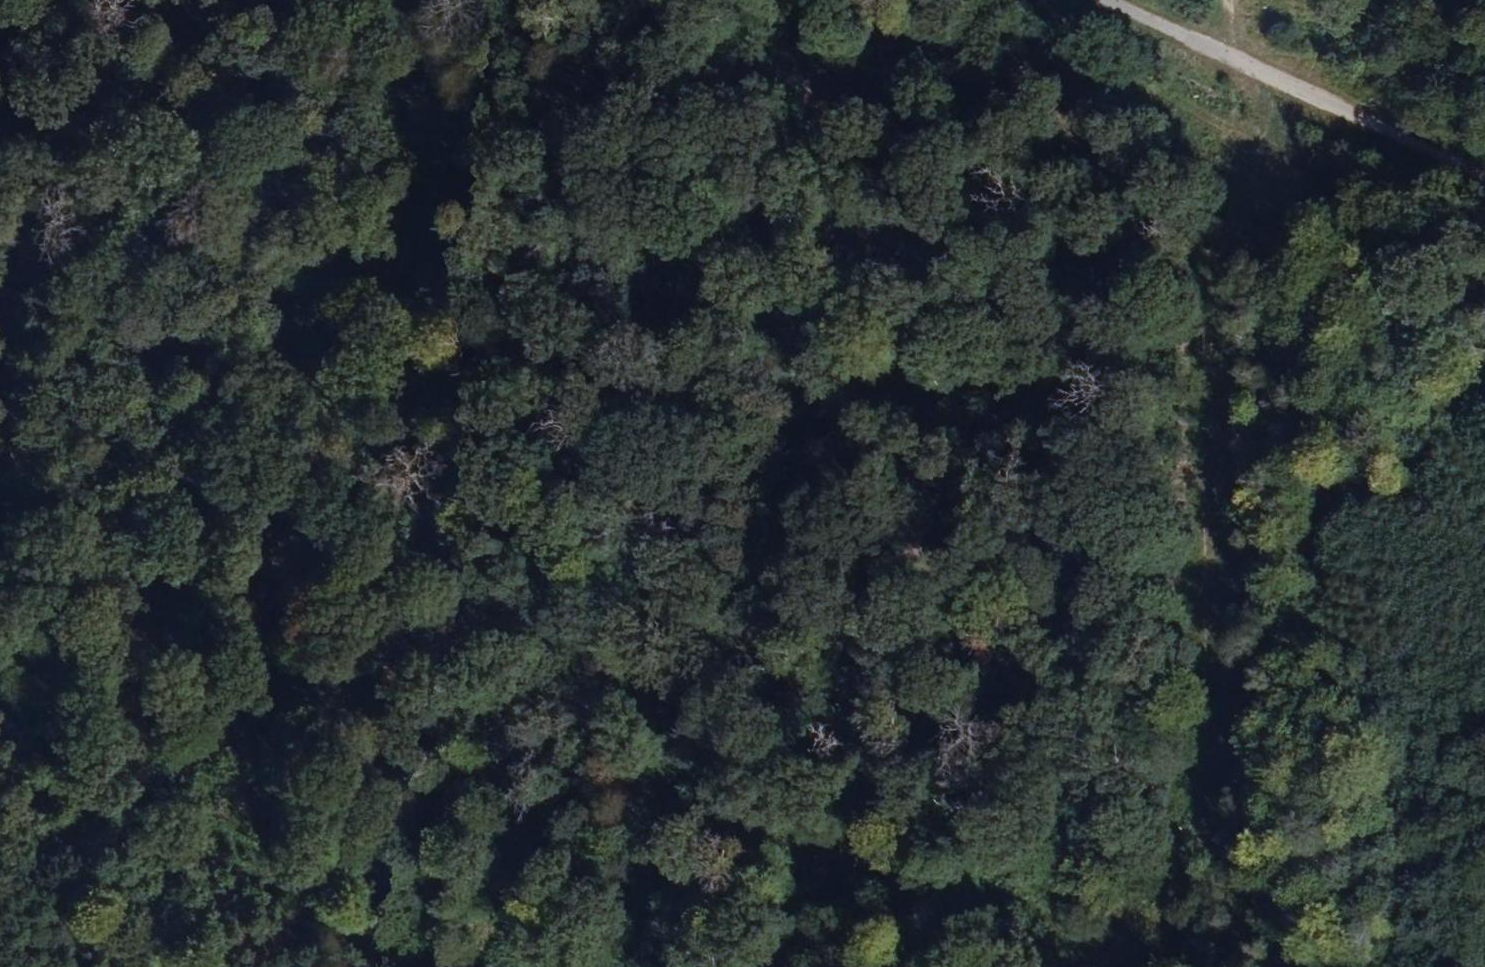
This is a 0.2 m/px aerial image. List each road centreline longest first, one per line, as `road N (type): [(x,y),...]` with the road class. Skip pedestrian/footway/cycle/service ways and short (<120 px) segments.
road 1 (track): [(1106,0),(1484,176)]

